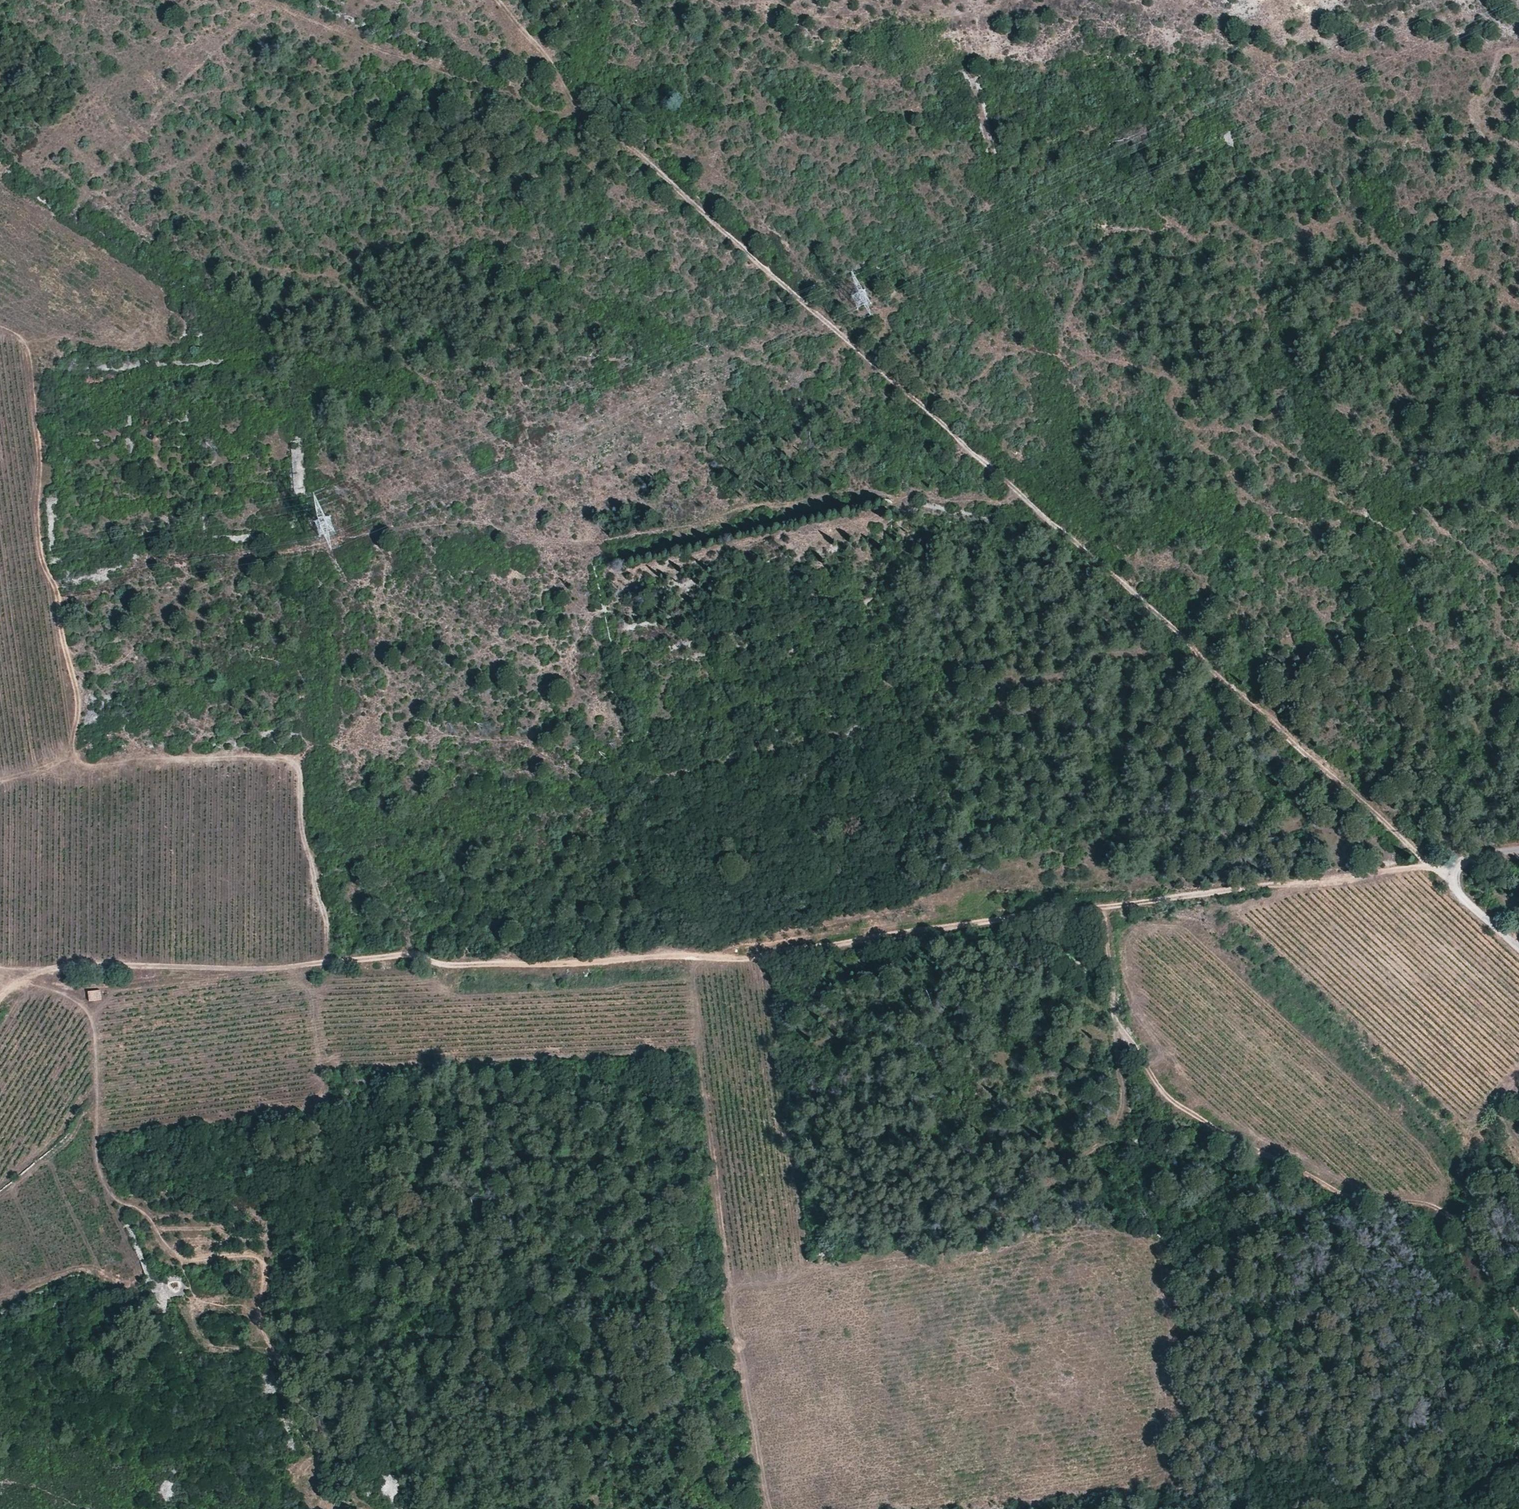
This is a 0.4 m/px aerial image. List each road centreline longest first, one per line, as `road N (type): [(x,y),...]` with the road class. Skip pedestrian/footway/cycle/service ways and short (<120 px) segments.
road 1 (track): [(1437,870),(582,107),(496,0)]
road 2 (track): [(1437,870),(1102,911),(939,919),(691,956),(325,964)]
road 3 (track): [(1,999),(36,992),(90,1016),(94,1147),(110,1199),(140,1208),(181,1258),(253,1256),(265,1267),(266,1286),(253,1309),(314,1417),(326,1497),(344,1508)]
road 4 (track): [(691,956),(719,1208),(770,1508)]
road 5 (track): [(0,332),(23,343),(45,485),(39,557),(58,588),(80,702),(68,760),(0,777)]
road 6 (track): [(68,760),(289,759),(303,768),(301,828),(329,920),(325,964)]
road 7 (track): [(325,964),(164,977),(0,968)]

